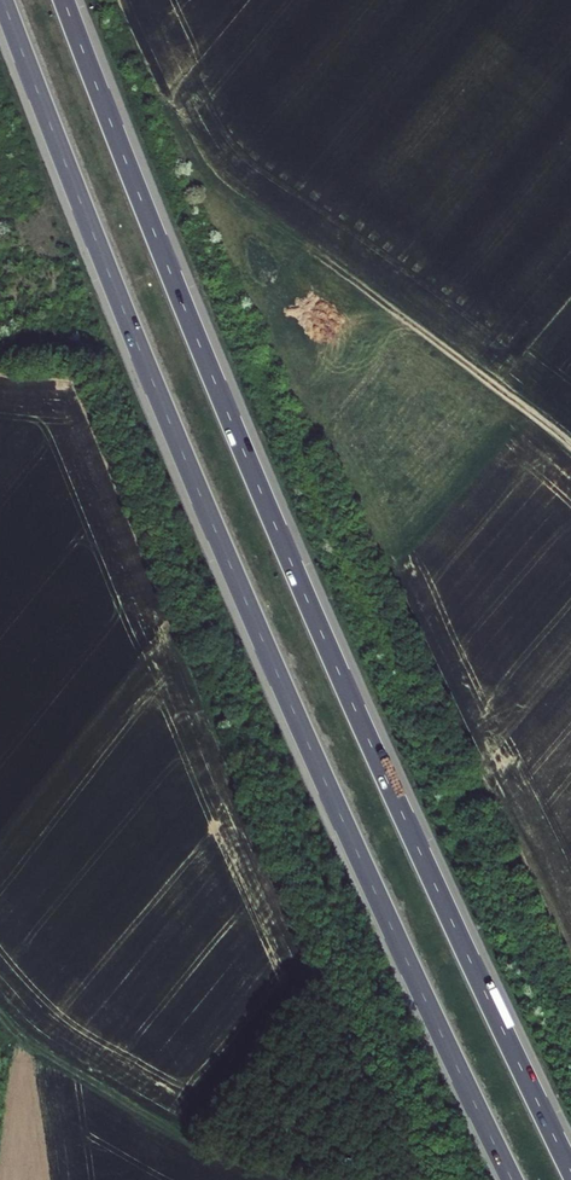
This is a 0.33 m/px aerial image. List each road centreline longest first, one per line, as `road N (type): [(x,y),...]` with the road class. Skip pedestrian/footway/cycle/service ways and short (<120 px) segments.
road 1 (motorway): [(2,0),(271,661),(511,1179)]
road 2 (motorway): [(570,1173),(337,668),(63,0)]
road 3 (track): [(570,454),(302,254)]

